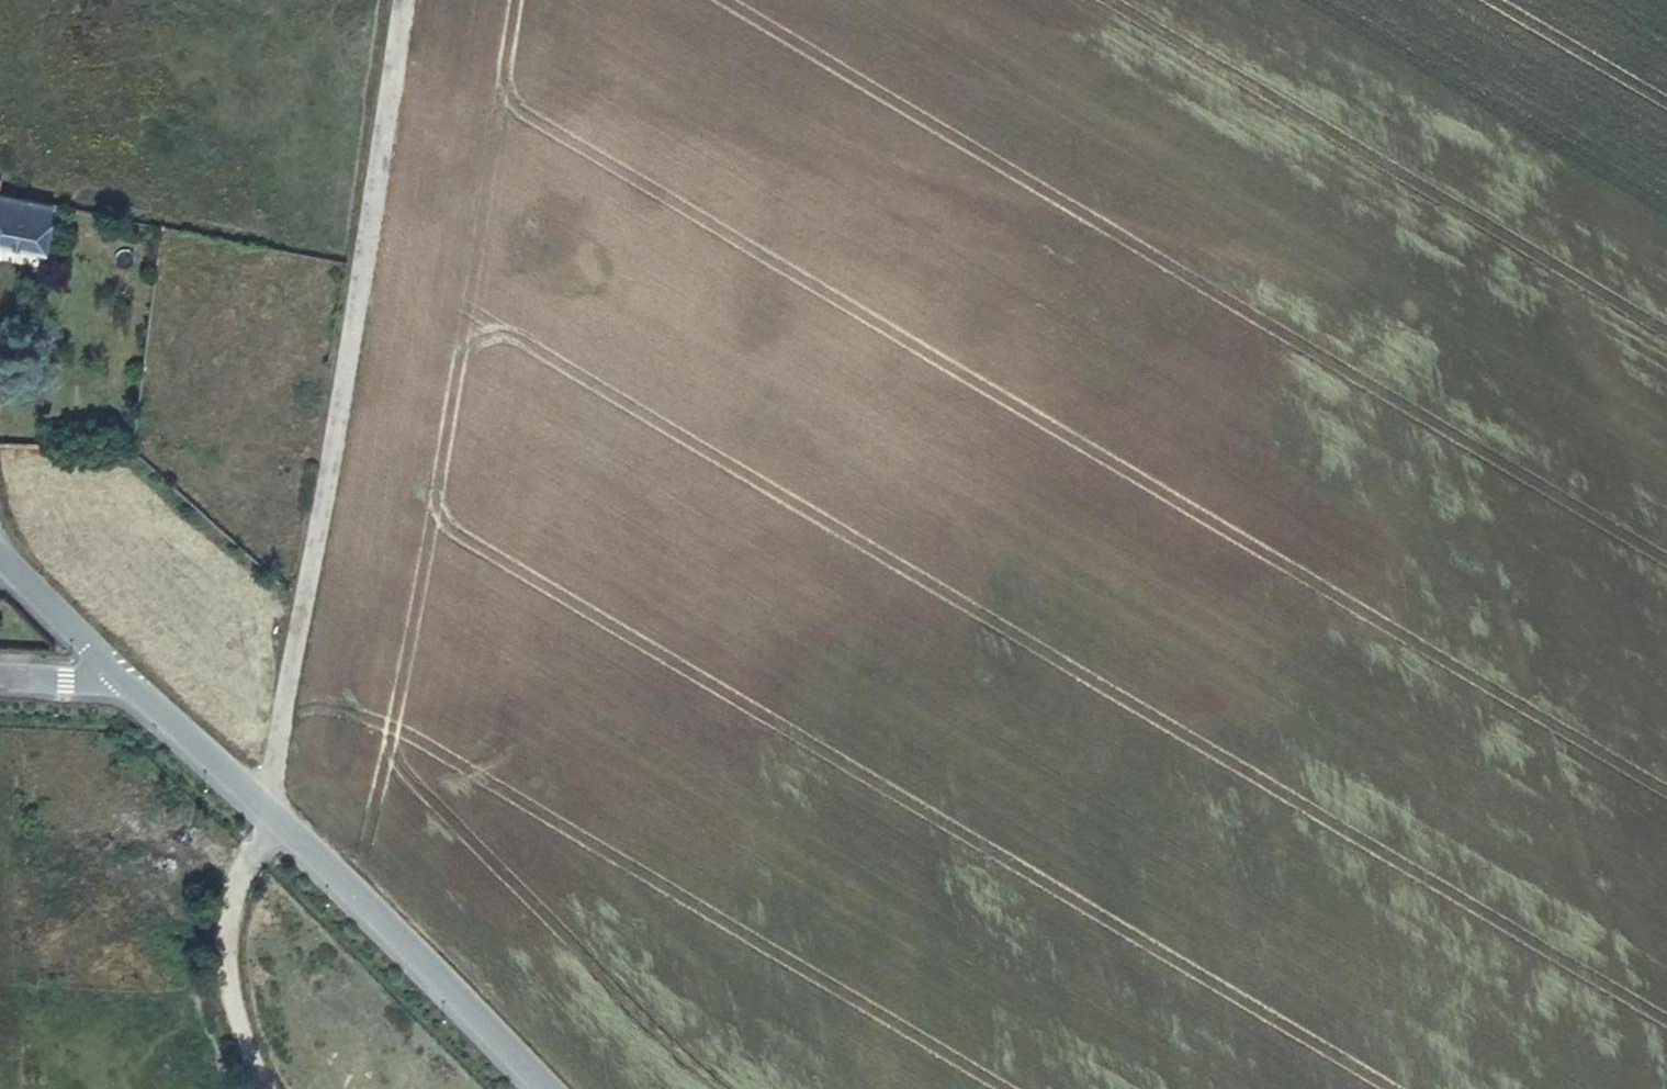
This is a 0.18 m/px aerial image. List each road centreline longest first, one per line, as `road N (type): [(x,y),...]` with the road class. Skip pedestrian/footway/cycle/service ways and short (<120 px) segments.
road 1 (track): [(394,0),(267,818)]
road 2 (residential): [(548,1088),(120,675)]
road 3 (track): [(261,1088),(226,999),(233,917),(267,818)]
road 4 (residential): [(120,675),(0,560)]

